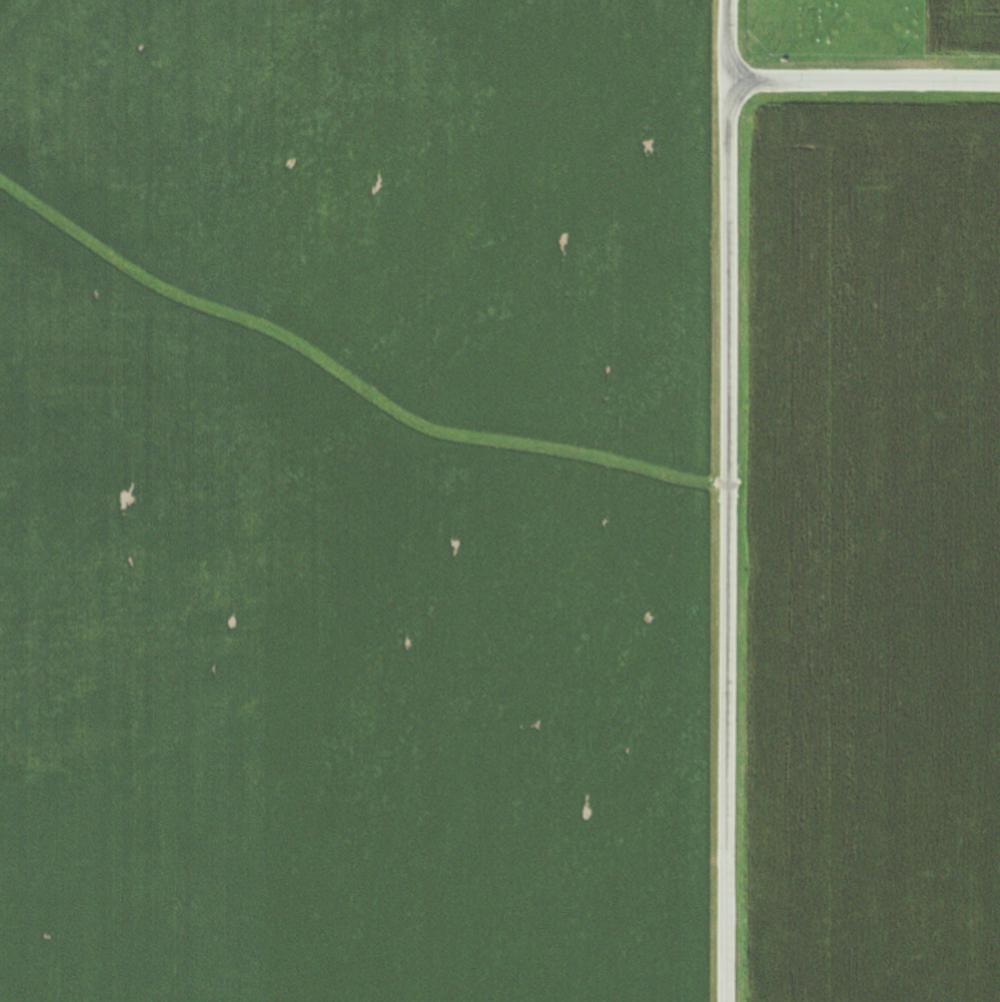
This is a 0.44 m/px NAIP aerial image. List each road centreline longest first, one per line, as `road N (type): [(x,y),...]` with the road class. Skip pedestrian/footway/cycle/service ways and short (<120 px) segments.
road 1 (residential): [(728,1001),(728,0)]
road 2 (residential): [(729,86),(999,89)]

